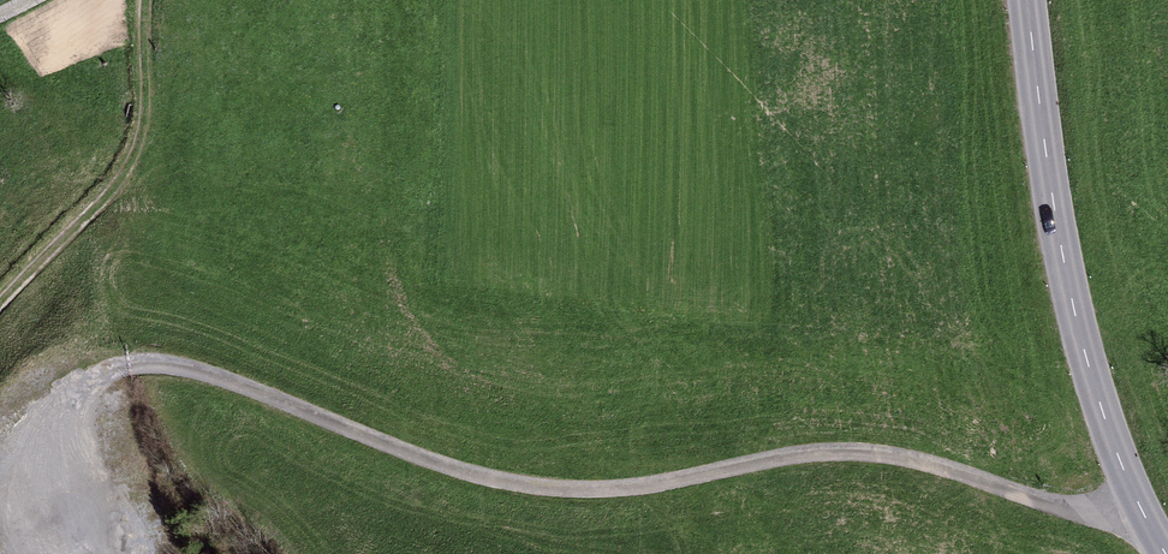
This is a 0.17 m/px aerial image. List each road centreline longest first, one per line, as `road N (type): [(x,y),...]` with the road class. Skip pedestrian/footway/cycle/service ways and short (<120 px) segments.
road 1 (track): [(51,526),(47,405),(111,369),(158,363),(215,375),(482,479),(546,490),(633,488),(801,457),(866,454),(1092,515),(1140,509)]
road 2 (tertiary): [(1166,553),(1103,415),(1075,313),(1028,0)]
road 3 (track): [(0,304),(122,181),(145,122),(145,0)]

